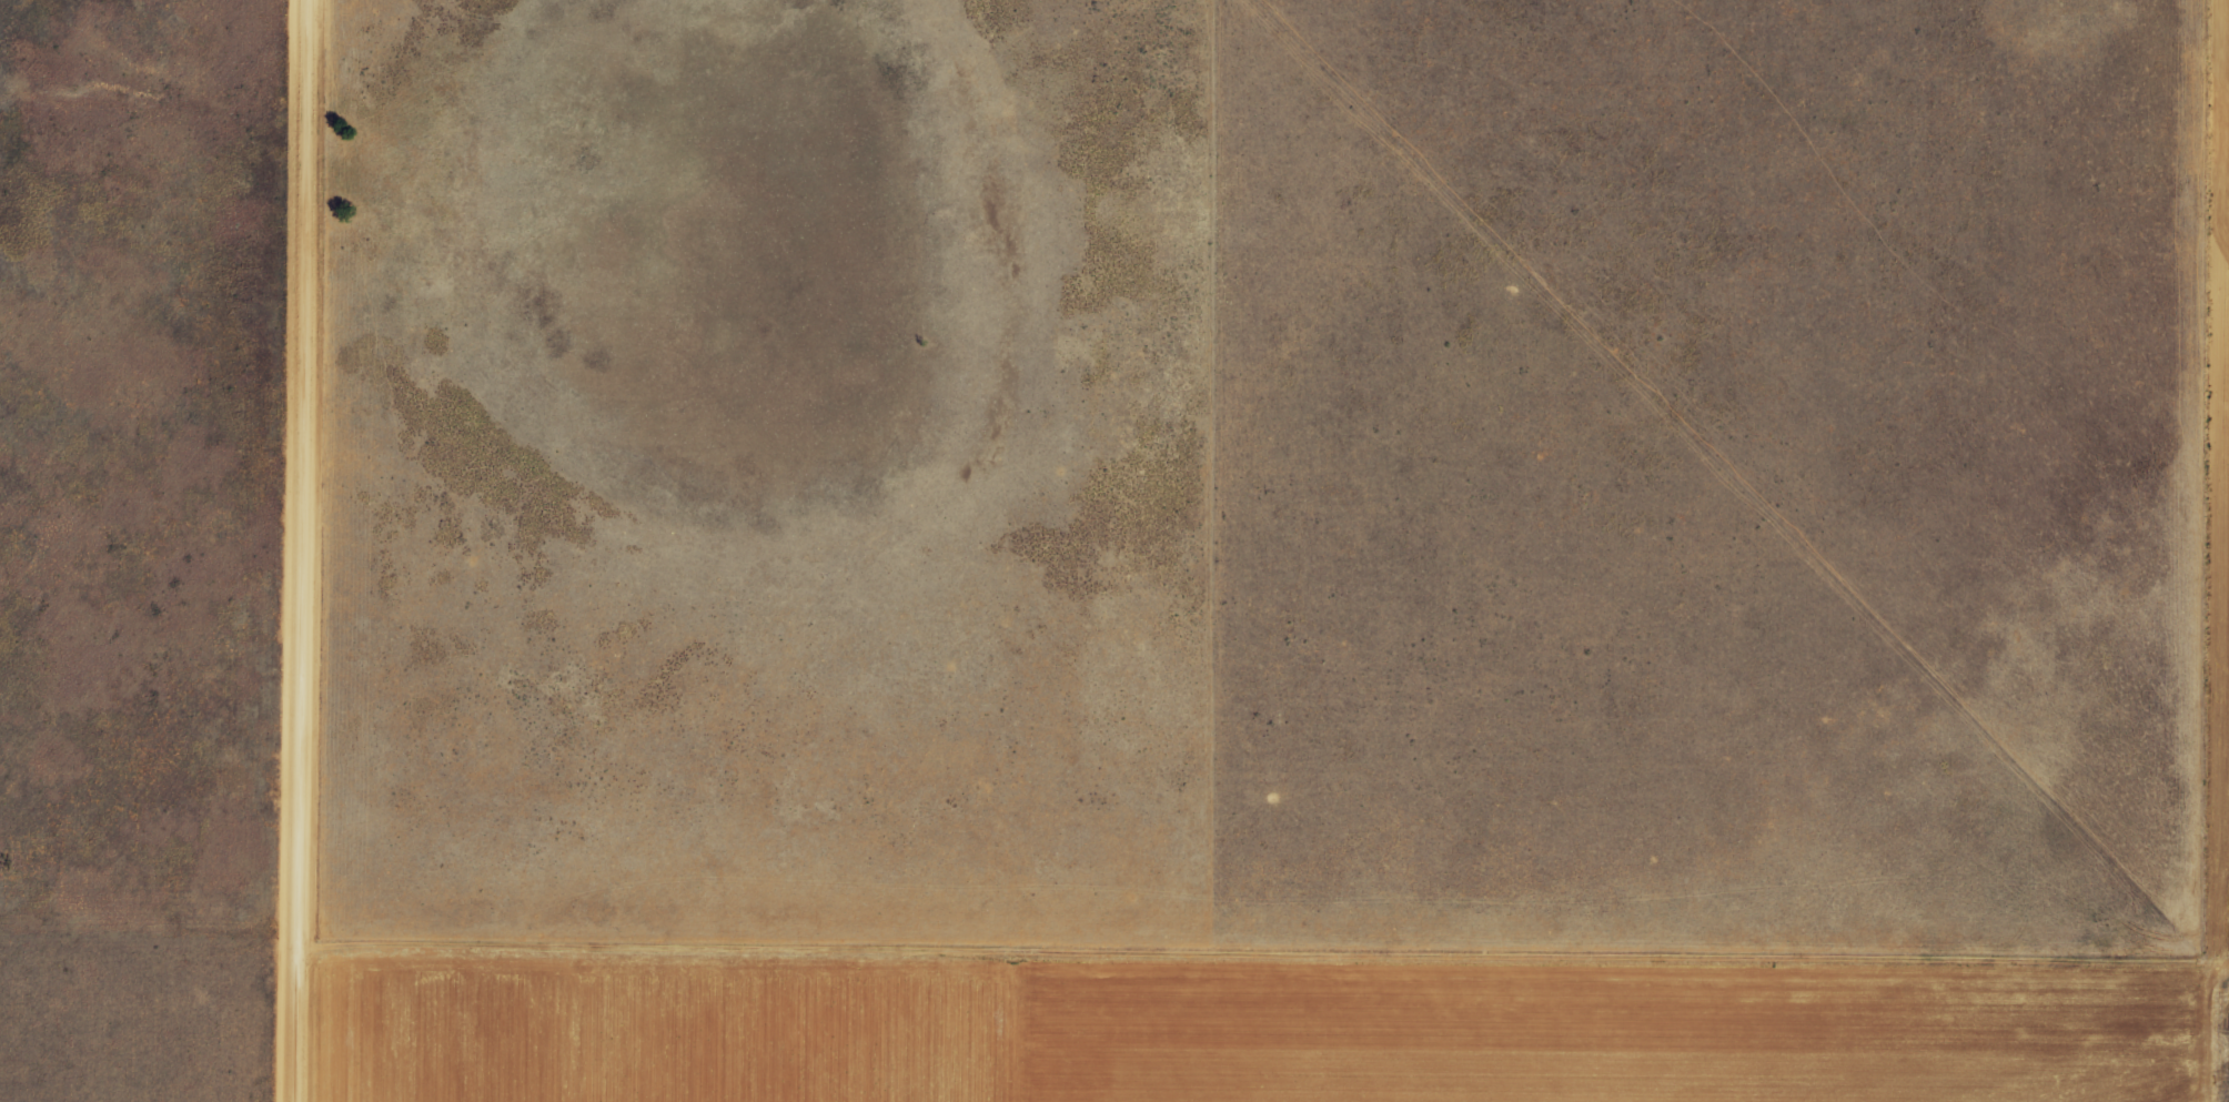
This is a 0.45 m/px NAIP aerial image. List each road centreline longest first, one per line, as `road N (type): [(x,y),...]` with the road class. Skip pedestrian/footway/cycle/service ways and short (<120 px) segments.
road 1 (residential): [(2224,1101),(2223,1001),(2161,950),(0,935)]
road 2 (residential): [(338,1101),(343,0)]

